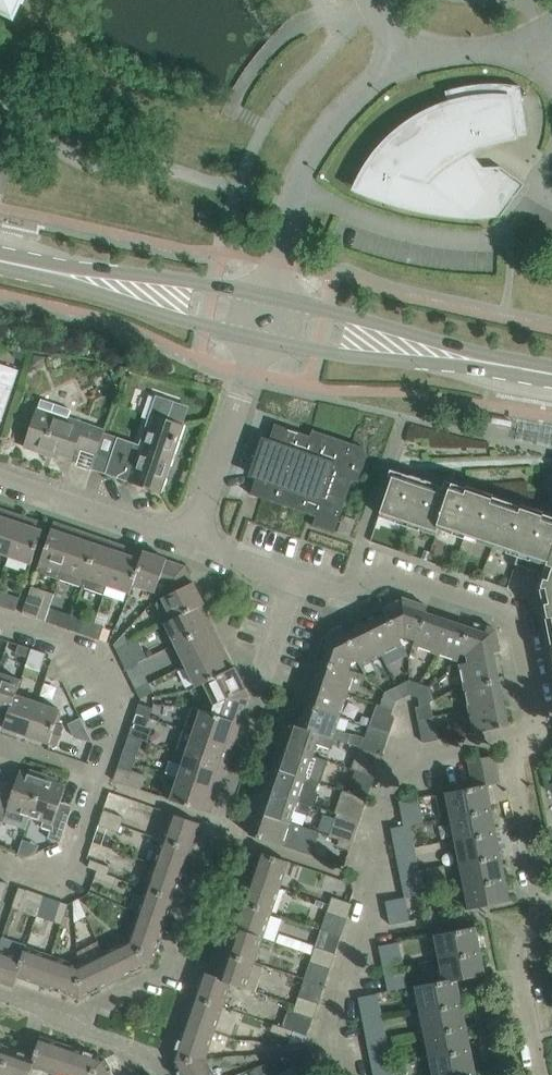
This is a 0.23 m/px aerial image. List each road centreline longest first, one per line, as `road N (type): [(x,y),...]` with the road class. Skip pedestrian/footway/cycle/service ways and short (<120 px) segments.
road 1 (residential): [(535,724),(519,616),(398,576),(347,595),(295,578)]
road 2 (residential): [(538,1074),(517,960),(537,905),(508,744)]
road 3 (residential): [(342,1074),(329,1037),(361,938),(386,791),(399,766)]
road 4 (secondary): [(263,336),(551,386)]
road 5 (secondary): [(551,366),(272,296)]
road 6 (secondary): [(272,296),(0,252)]
road 7 (secondary): [(0,269),(263,336)]
road 8 (residential): [(157,1065),(192,975),(167,966),(64,1019)]
road 9 (residential): [(97,781),(120,716),(94,661),(0,624)]
road 10 (residential): [(0,474),(191,541)]
road 11 (residential): [(191,541),(250,373)]
road 12 (residential): [(0,858),(45,873),(69,863),(97,781)]

